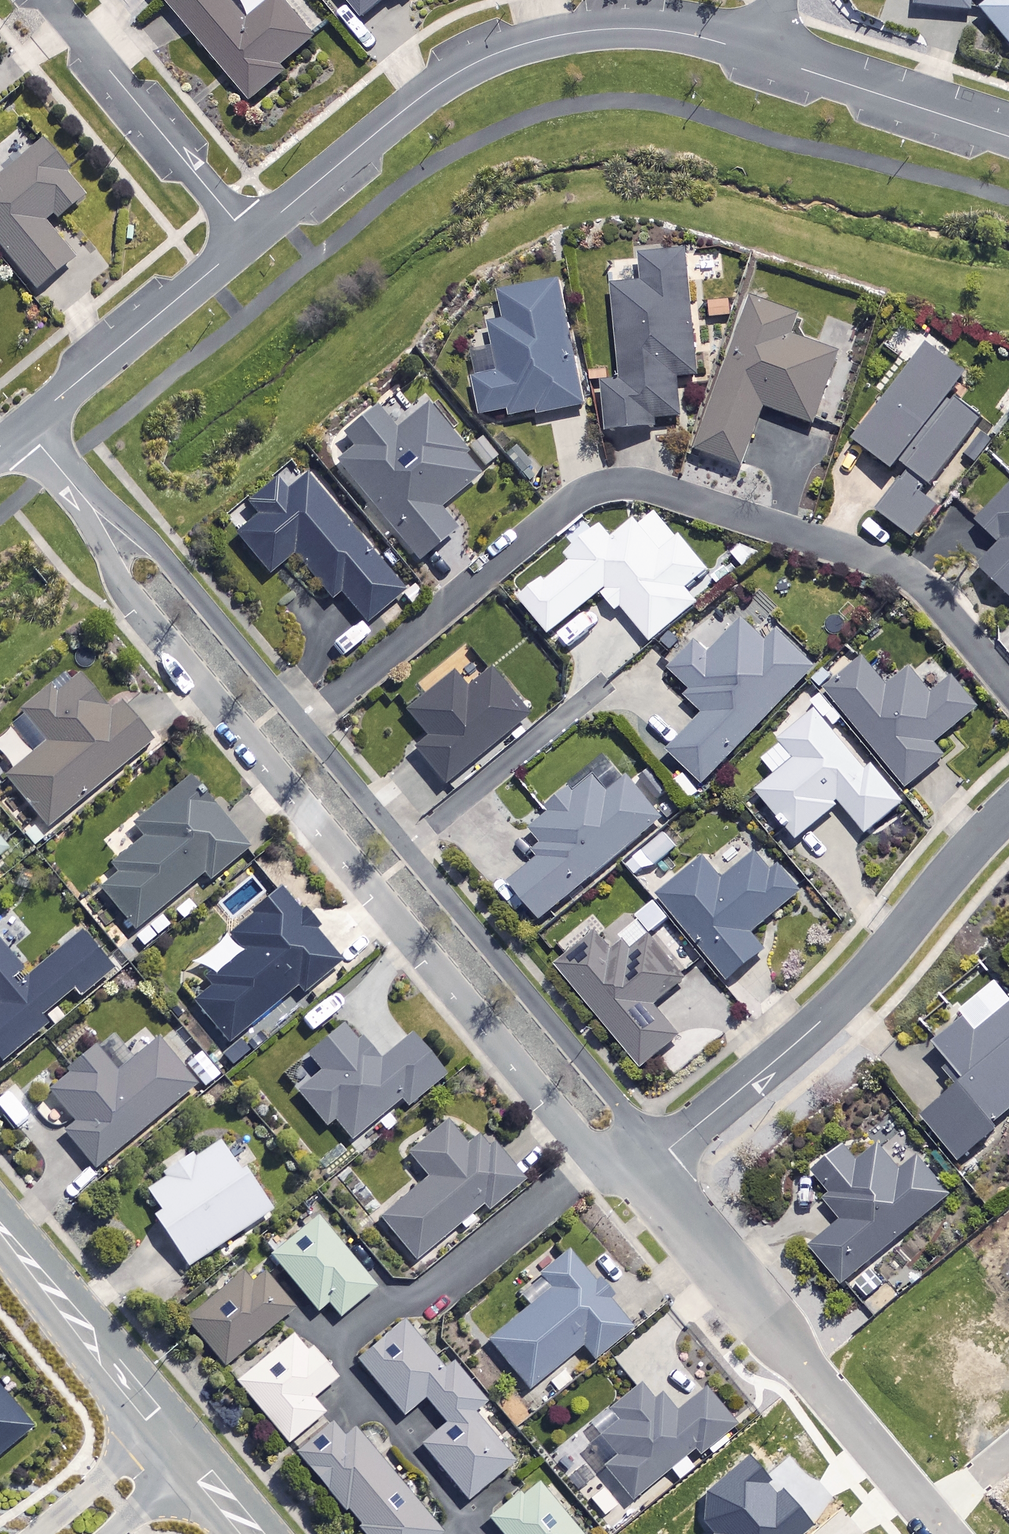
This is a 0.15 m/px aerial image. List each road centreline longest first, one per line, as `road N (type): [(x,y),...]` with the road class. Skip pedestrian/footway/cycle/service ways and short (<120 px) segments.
road 1 (residential): [(1008,686),(922,586),(894,566),(616,482),(576,495),(285,738)]
road 2 (residential): [(249,239),(425,94),(504,50),(594,30),(644,29),(764,57)]
road 3 (residential): [(285,738),(643,1172)]
road 4 (residential): [(643,1172),(853,991),(1008,807)]
road 5 (residential): [(643,1172),(948,1533)]
road 6 (residential): [(26,425),(285,738)]
road 7 (residential): [(249,239),(50,0)]
road 8 (residential): [(26,425),(249,239)]
road 9 (residential): [(764,57),(1008,137)]
road 10 (tertiary): [(0,1229),(162,1425)]
road 11 (residential): [(162,1425),(40,1533)]

